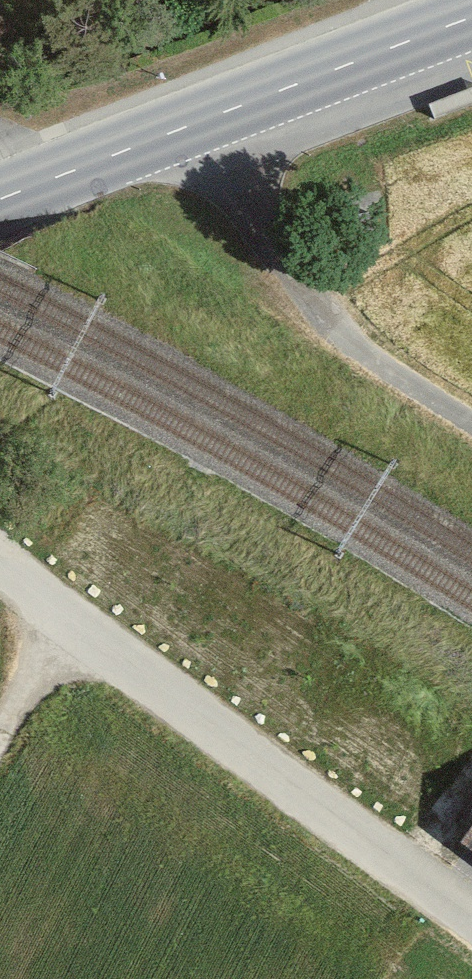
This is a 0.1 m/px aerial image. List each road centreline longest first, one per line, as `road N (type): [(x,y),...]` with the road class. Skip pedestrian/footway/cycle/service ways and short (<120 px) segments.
road 1 (track): [(471,921),(0,563)]
road 2 (secondary): [(0,197),(471,18)]
road 3 (track): [(202,119),(333,328),(471,431)]
road 4 (track): [(60,609),(0,736)]

